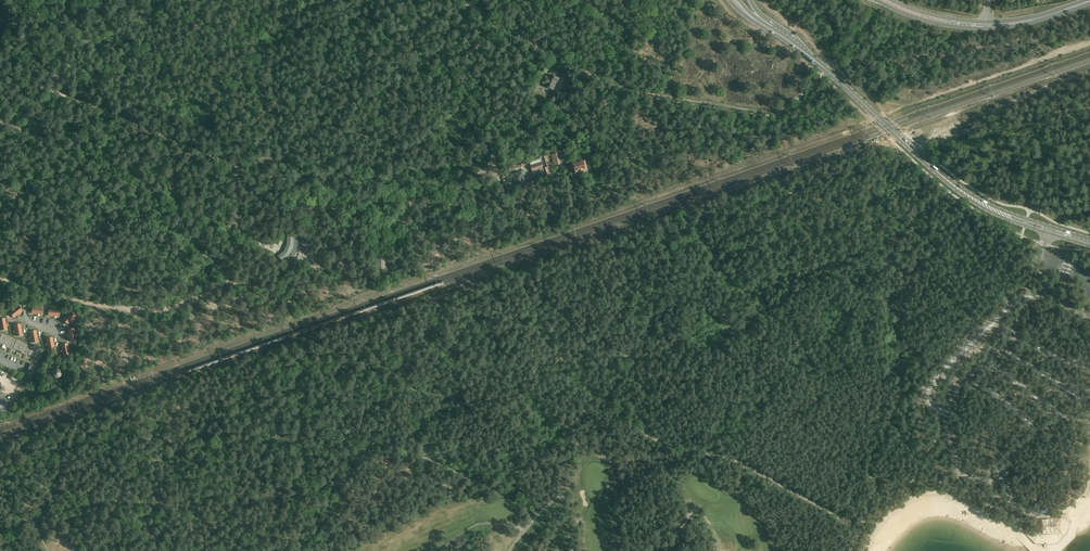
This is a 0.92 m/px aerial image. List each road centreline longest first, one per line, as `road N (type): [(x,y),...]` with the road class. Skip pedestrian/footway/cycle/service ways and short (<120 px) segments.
road 1 (track): [(137,125),(271,178),(466,182)]
road 2 (track): [(27,292),(141,310),(176,306),(218,287),(226,278),(238,168)]
road 3 (track): [(691,208),(394,315)]
road 4 (primary): [(765,26),(819,64),(943,177)]
road 5 (track): [(609,81),(771,114),(820,74)]
road 6 (track): [(367,0),(325,56),(268,92),(238,168)]
road 7 (track): [(899,147),(864,150),(691,208)]
road 8 (track): [(905,105),(1089,44)]
road 9 (track): [(926,141),(1089,72)]
road 10 (residential): [(463,0),(609,81)]
road 11 (primary): [(943,177),(991,212),(1089,246)]
road 12 (primary): [(1089,239),(1001,210),(943,177)]
road 13 (track): [(936,135),(957,142),(1021,138),(1089,153)]
road 14 (track): [(0,70),(137,125)]
road 15 (track): [(332,496),(303,462),(303,382)]

